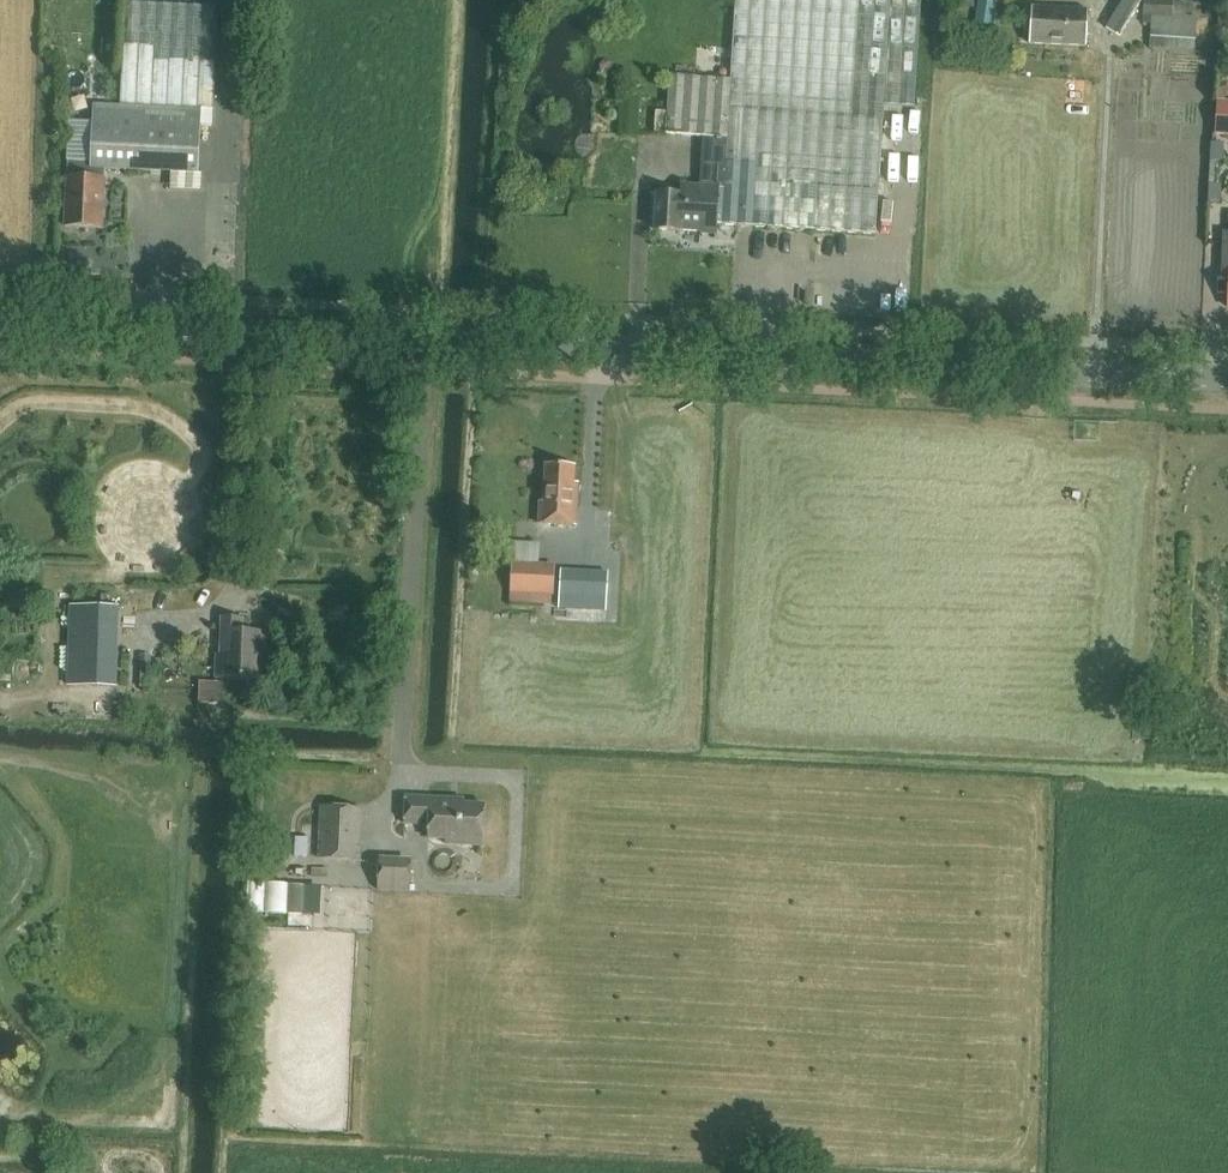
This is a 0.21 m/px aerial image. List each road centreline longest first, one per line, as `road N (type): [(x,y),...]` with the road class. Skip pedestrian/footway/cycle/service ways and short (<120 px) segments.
road 1 (tertiary): [(1227,380),(0,322)]

